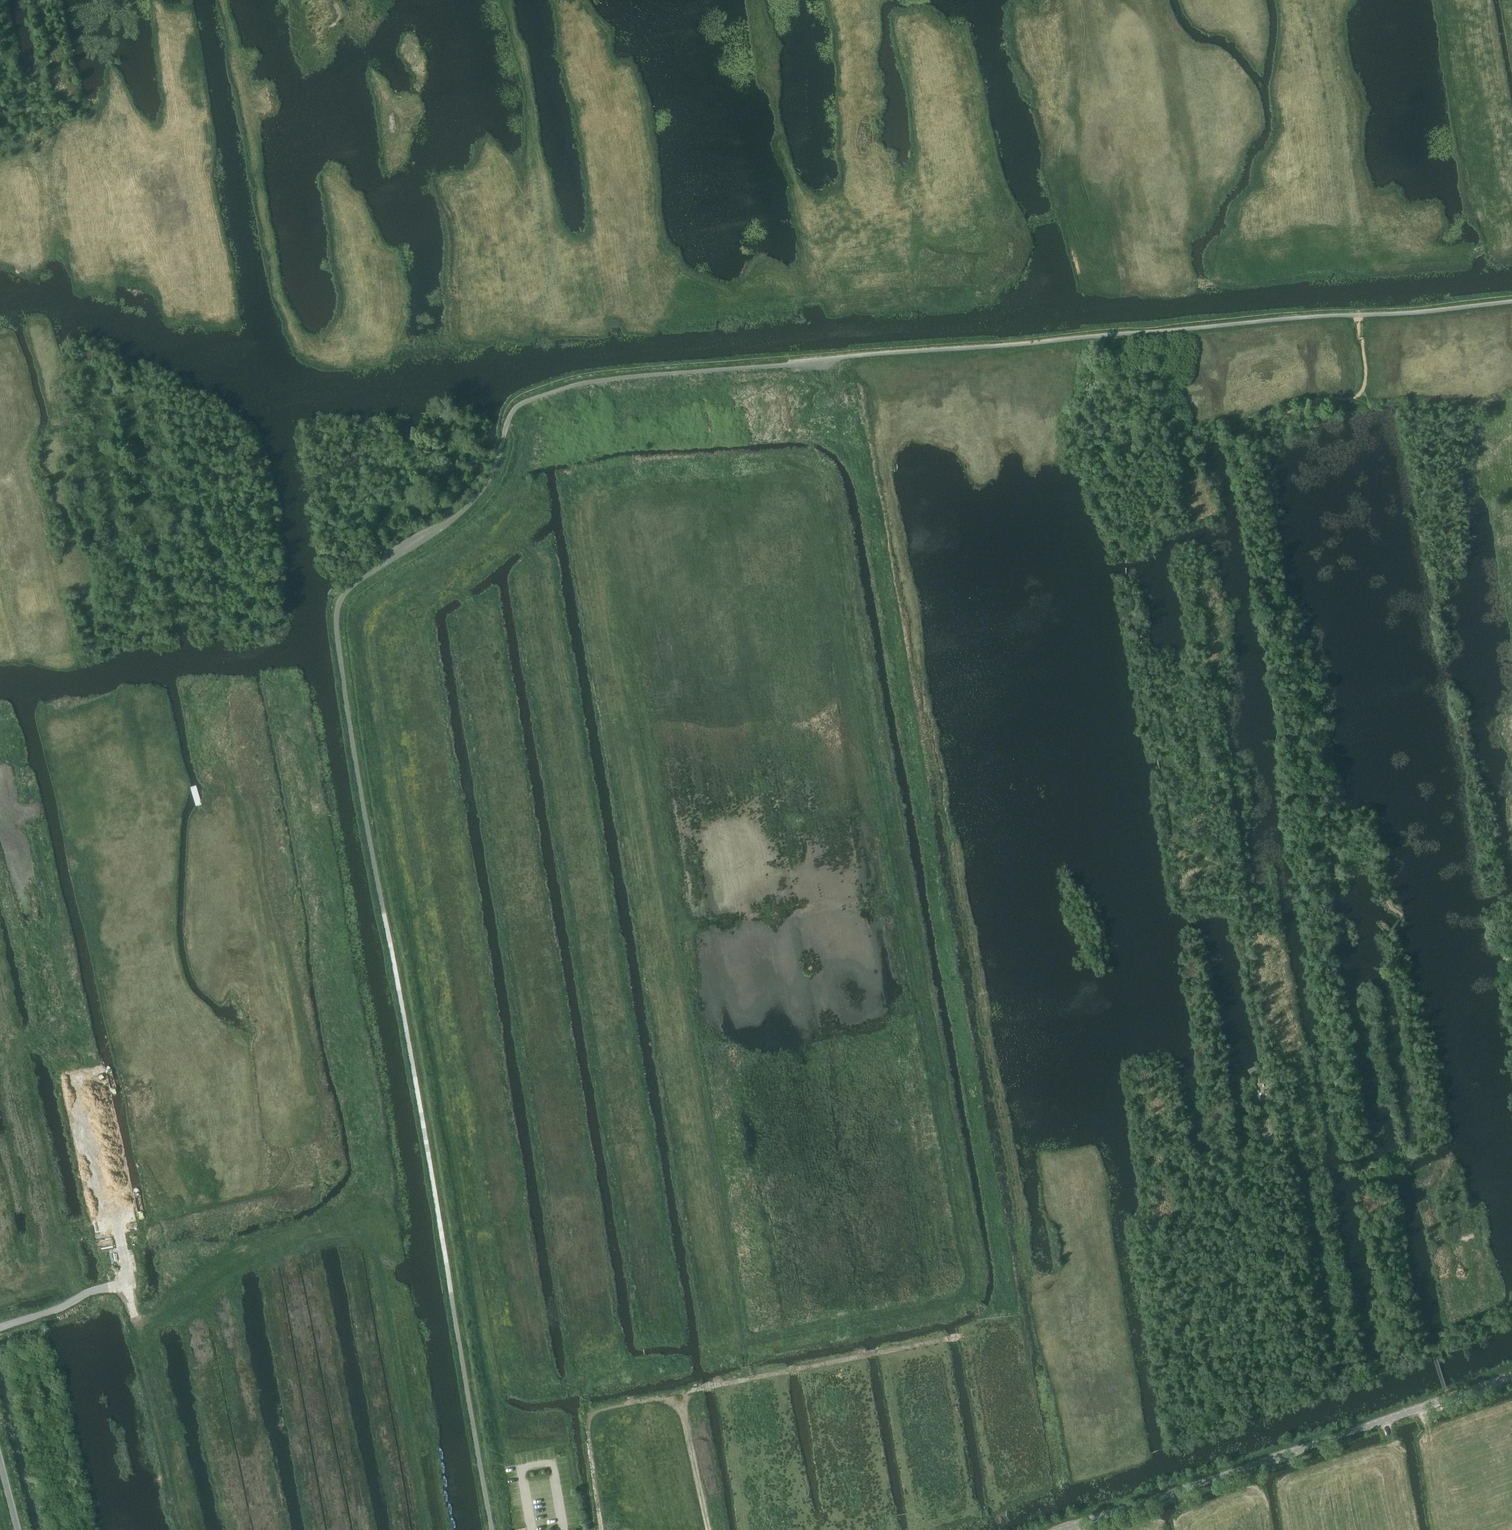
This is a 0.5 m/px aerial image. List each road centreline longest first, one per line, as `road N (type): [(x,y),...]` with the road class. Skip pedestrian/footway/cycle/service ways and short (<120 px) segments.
road 1 (unclassified): [(1061,1529),(1511,1380)]
road 2 (track): [(0,1328),(128,1280),(124,1217)]

